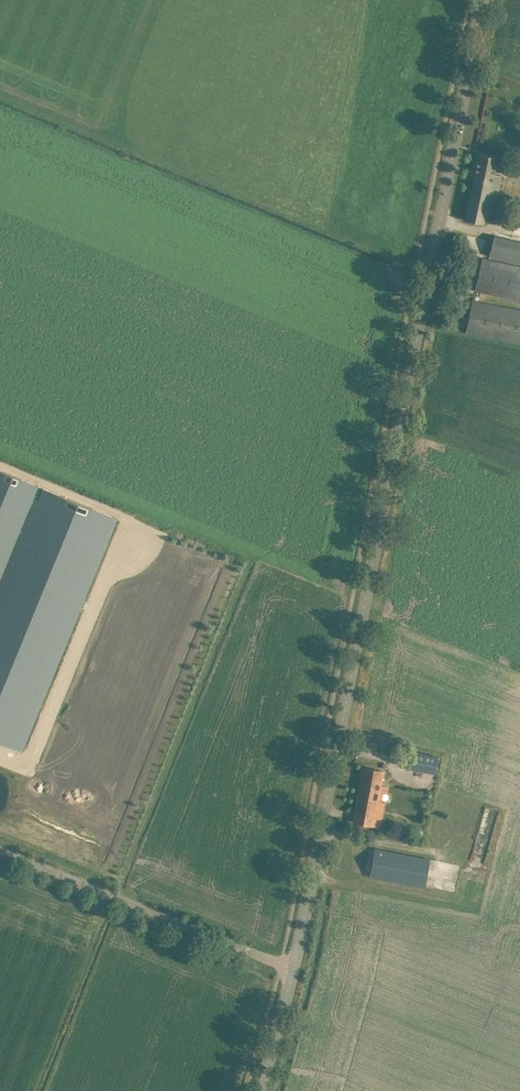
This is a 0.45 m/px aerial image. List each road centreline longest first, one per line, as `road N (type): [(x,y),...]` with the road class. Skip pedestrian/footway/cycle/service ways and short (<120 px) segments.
road 1 (tertiary): [(295,967),(330,819),(483,0)]
road 2 (unclassified): [(295,967),(0,847)]
road 3 (tertiary): [(264,1090),(295,967)]

